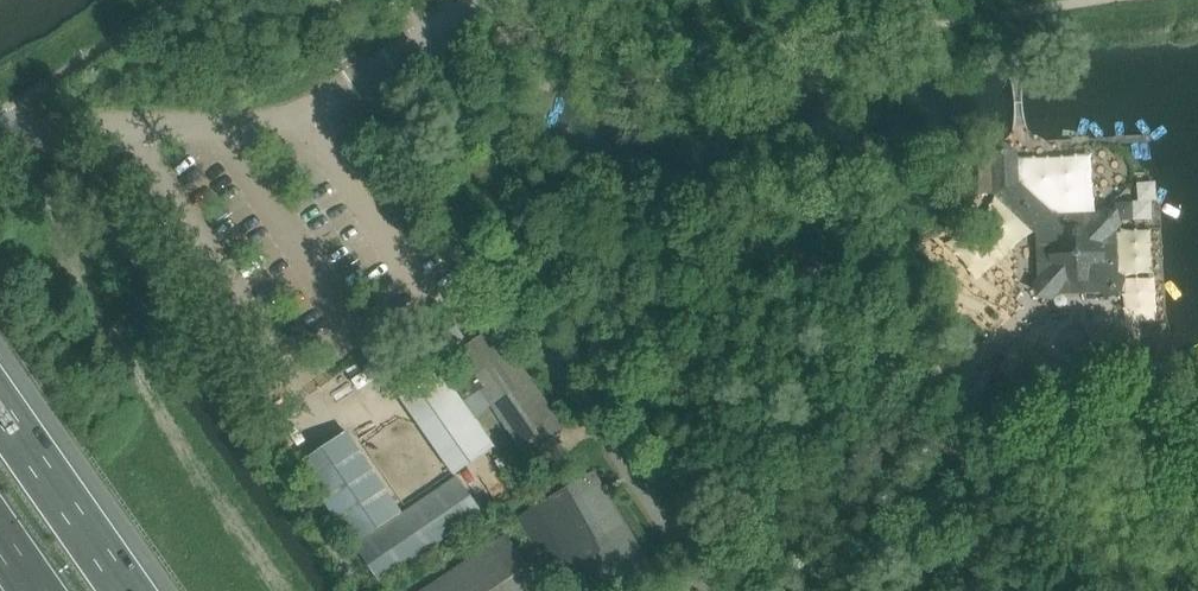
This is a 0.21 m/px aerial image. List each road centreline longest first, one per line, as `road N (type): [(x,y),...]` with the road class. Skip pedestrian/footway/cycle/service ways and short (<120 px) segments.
road 1 (unclassified): [(0,120),(224,130),(271,124),(311,113),(487,0)]
road 2 (motorway): [(130,590),(0,406)]

